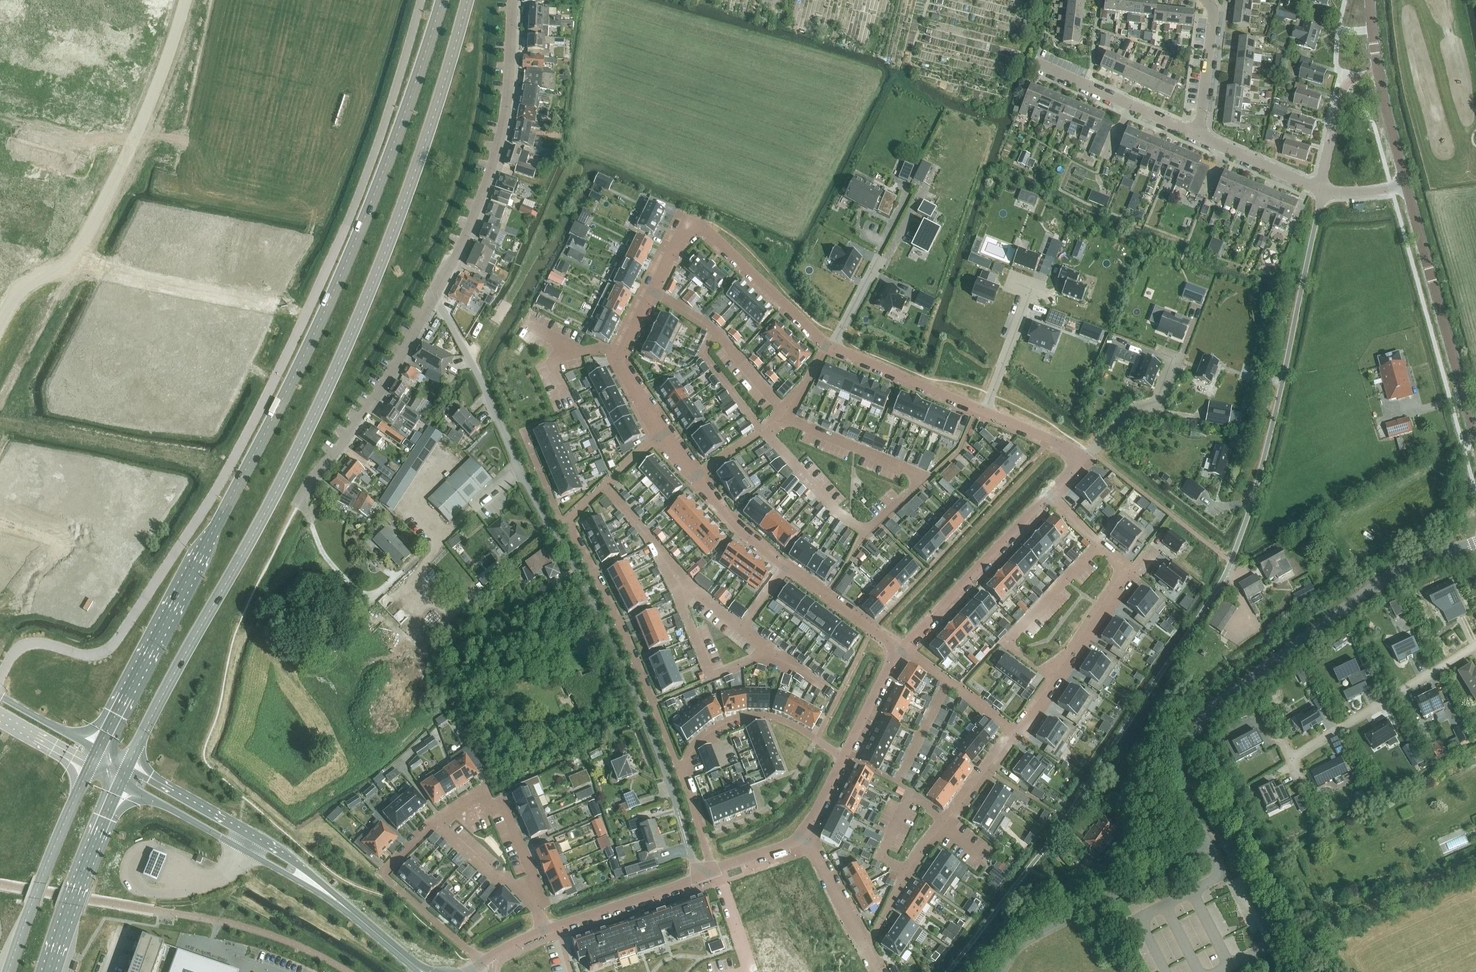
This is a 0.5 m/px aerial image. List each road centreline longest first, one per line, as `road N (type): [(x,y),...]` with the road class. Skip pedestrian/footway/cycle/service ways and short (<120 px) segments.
road 1 (unclassified): [(0,678),(14,653),(32,643),(86,656),(107,652),(230,468),(353,208),(421,0)]
road 2 (primary): [(128,765),(338,364),(419,161),(468,0)]
road 3 (primary): [(442,0),(383,171),(318,325),(97,750)]
road 4 (residential): [(1047,847),(1230,565),(1271,427),(1322,189)]
road 5 (unclassified): [(434,297),(593,602),(677,810)]
road 6 (unclassified): [(1197,727),(1367,591),(1475,542)]
road 7 (residential): [(661,433),(747,538),(901,650)]
road 8 (residential): [(1014,733),(1042,705),(1129,570),(1047,494)]
road 9 (residential): [(434,297),(499,142),(513,0)]
road 10 (tertiary): [(372,929),(287,855),(128,765)]
road 11 (tertiary): [(120,782),(372,929)]
road 12 (track): [(185,0),(139,130),(71,262)]
road 13 (residential): [(679,771),(622,631),(564,523)]
road 14 (residential): [(865,949),(922,850),(1014,733)]
road 15 (unclassified): [(1475,439),(1407,186)]
road 16 (residential): [(299,500),(380,389),(434,297)]
road 17 (residential): [(691,222),(617,362),(661,433)]
road 18 (track): [(305,315),(71,262)]
road 19 (track): [(575,149),(525,269),(466,352)]
road 20 (primary): [(90,765),(8,971)]
road 21 (residential): [(1291,758),(1475,646)]
road 22 (residential): [(901,650),(1047,494)]
road 23 (residential): [(483,961),(382,875),(434,822)]
road 24 (primary): [(48,971),(120,782)]
road 25 (residential): [(679,771),(703,735),(748,716),(787,722),(843,758)]
road 26 (residential): [(691,222),(832,347)]
road 27 (residential): [(533,901),(538,887),(502,803),(458,807),(434,822)]
road 28 (residential): [(1199,136),(1037,64)]
road 29 (residential): [(832,347),(985,412)]
road 30 (residential): [(544,931),(698,878)]
road 31 (residential): [(1161,353),(1173,358),(1157,400),(1131,408),(1080,460)]
road 32 (residential): [(1017,283),(1031,289),(985,412)]
road 33 (residential): [(1322,189),(1347,82),(1378,71)]
road 34 (residential): [(901,650),(1014,733)]
road 35 (residential): [(1199,136),(1212,21),(1207,0)]
road 36 (residential): [(1322,189),(1199,136)]
road 37 (residential): [(661,433),(564,523)]
road 38 (residential): [(804,836),(865,949)]
road 39 (residential): [(434,822),(533,901)]
road 40 (residential): [(843,758),(901,650)]

